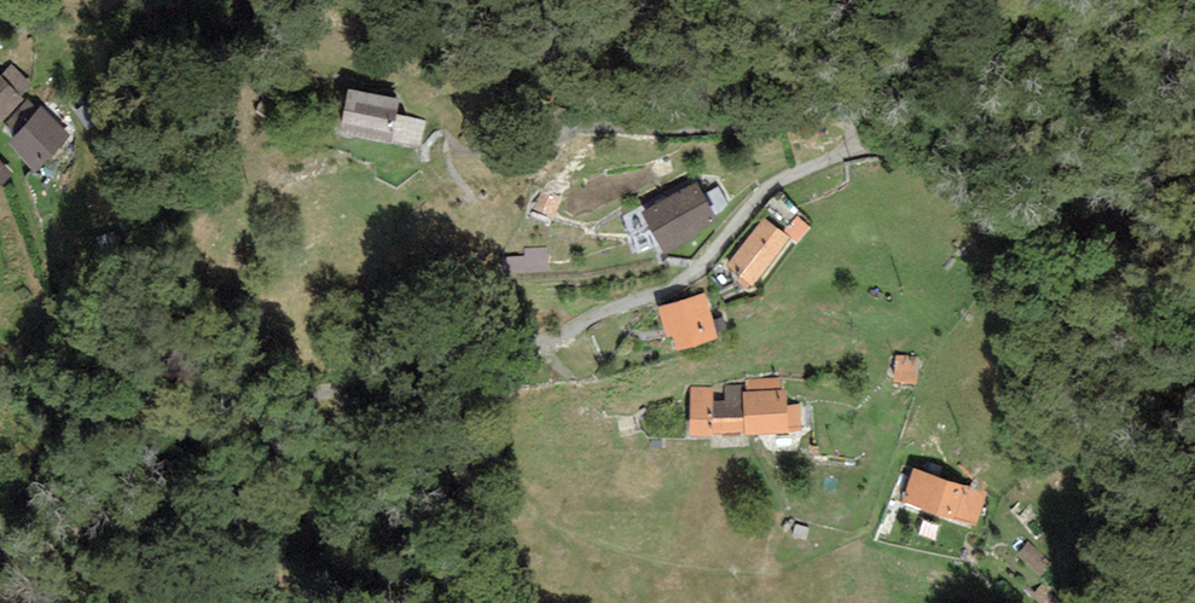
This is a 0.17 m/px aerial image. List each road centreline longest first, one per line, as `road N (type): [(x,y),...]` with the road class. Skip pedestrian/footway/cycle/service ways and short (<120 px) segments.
road 1 (residential): [(862,150),(759,195),(676,289),(585,326),(358,382)]
road 2 (track): [(358,382),(242,346),(91,324),(0,158)]
road 3 (track): [(1194,294),(1135,288),(1104,185),(1023,166),(862,150)]

